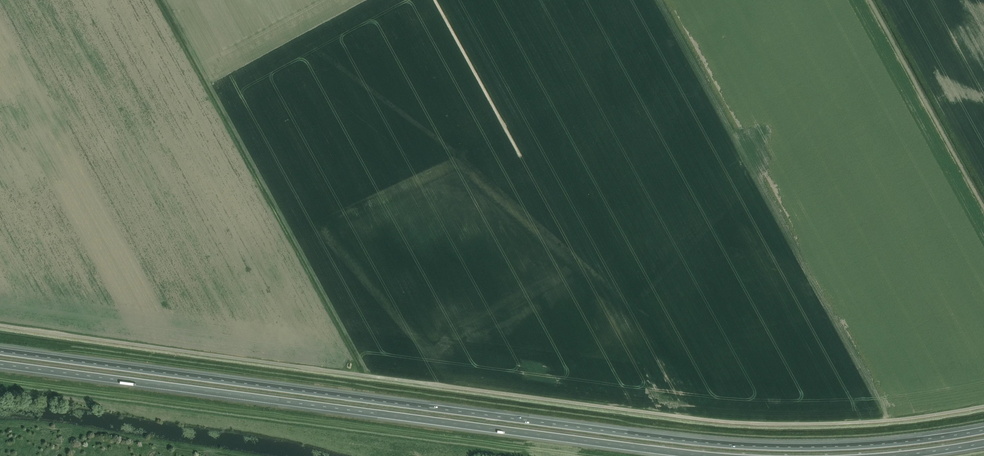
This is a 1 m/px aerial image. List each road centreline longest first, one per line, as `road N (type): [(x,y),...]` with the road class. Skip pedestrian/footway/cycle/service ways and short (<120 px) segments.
road 1 (unclassified): [(0,326),(730,422),(878,421),(983,406)]
road 2 (motorway): [(983,429),(761,447),(0,350)]
road 3 (motorway): [(0,365),(710,455)]

